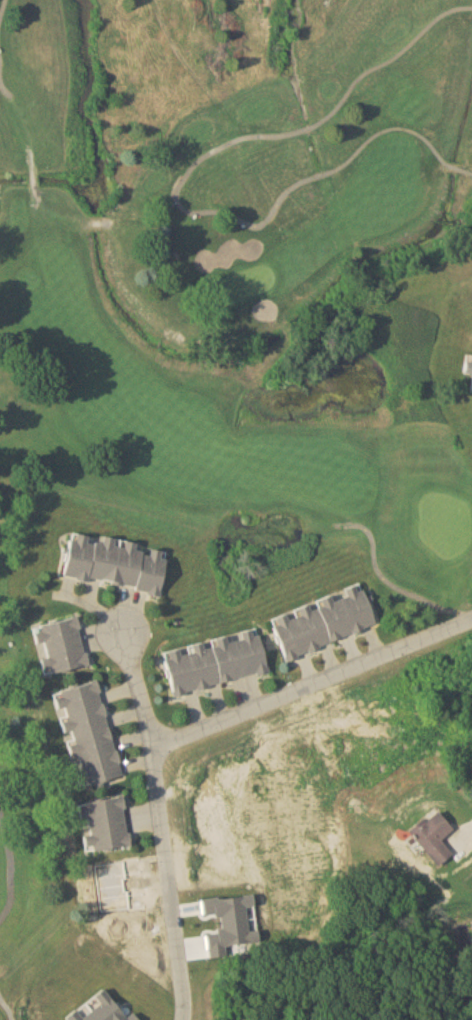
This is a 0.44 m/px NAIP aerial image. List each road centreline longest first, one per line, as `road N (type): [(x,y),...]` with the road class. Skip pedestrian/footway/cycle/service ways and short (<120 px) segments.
road 1 (residential): [(182,1019),(154,750),(124,620)]
road 2 (residential): [(471,620),(154,750)]

